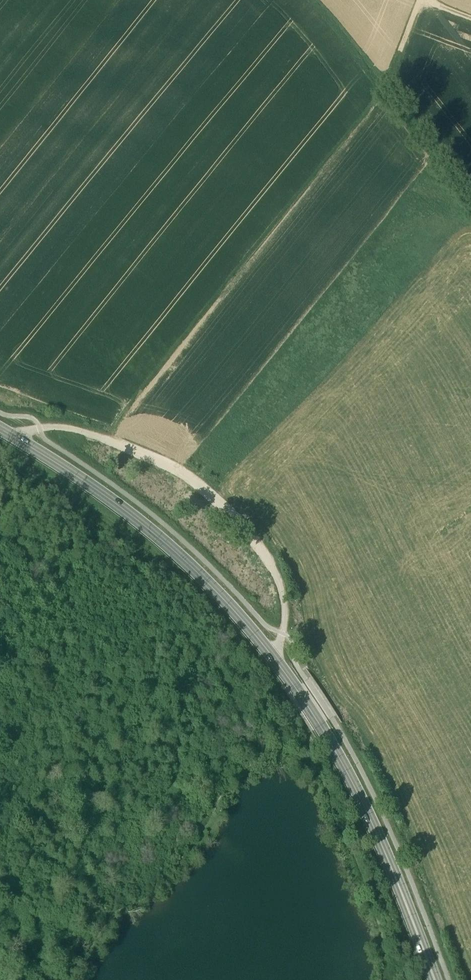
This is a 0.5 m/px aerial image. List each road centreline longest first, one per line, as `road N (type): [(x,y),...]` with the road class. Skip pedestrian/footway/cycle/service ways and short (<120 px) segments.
road 1 (secondary): [(434,979),(344,764),(239,617),(158,539),(0,430)]
road 2 (track): [(12,437),(77,431),(192,482),(243,528),(280,582),(286,612),(275,662)]

